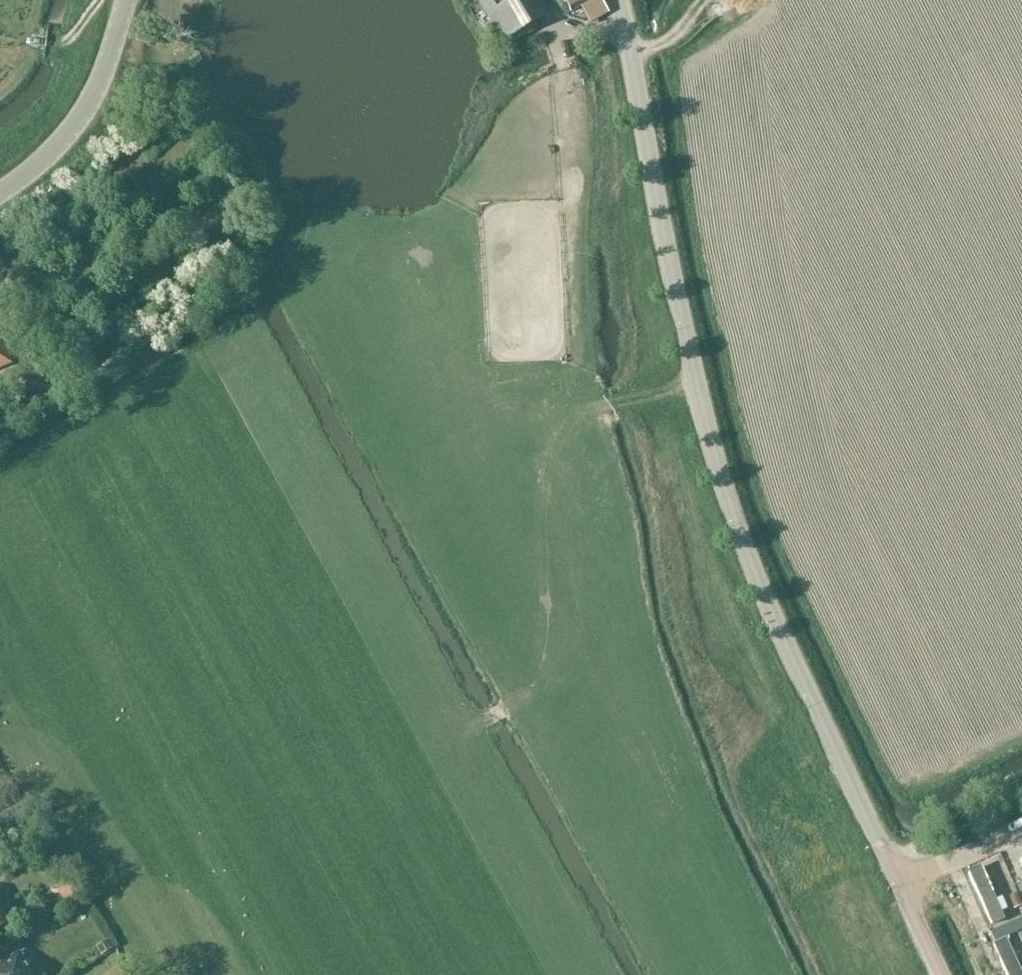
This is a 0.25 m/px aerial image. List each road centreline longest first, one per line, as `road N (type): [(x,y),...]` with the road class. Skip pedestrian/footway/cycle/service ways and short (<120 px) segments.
road 1 (tertiary): [(940,974),(769,607),(724,486),(666,247),(621,0)]
road 2 (tertiary): [(0,191),(73,134),(98,91),(129,0)]

